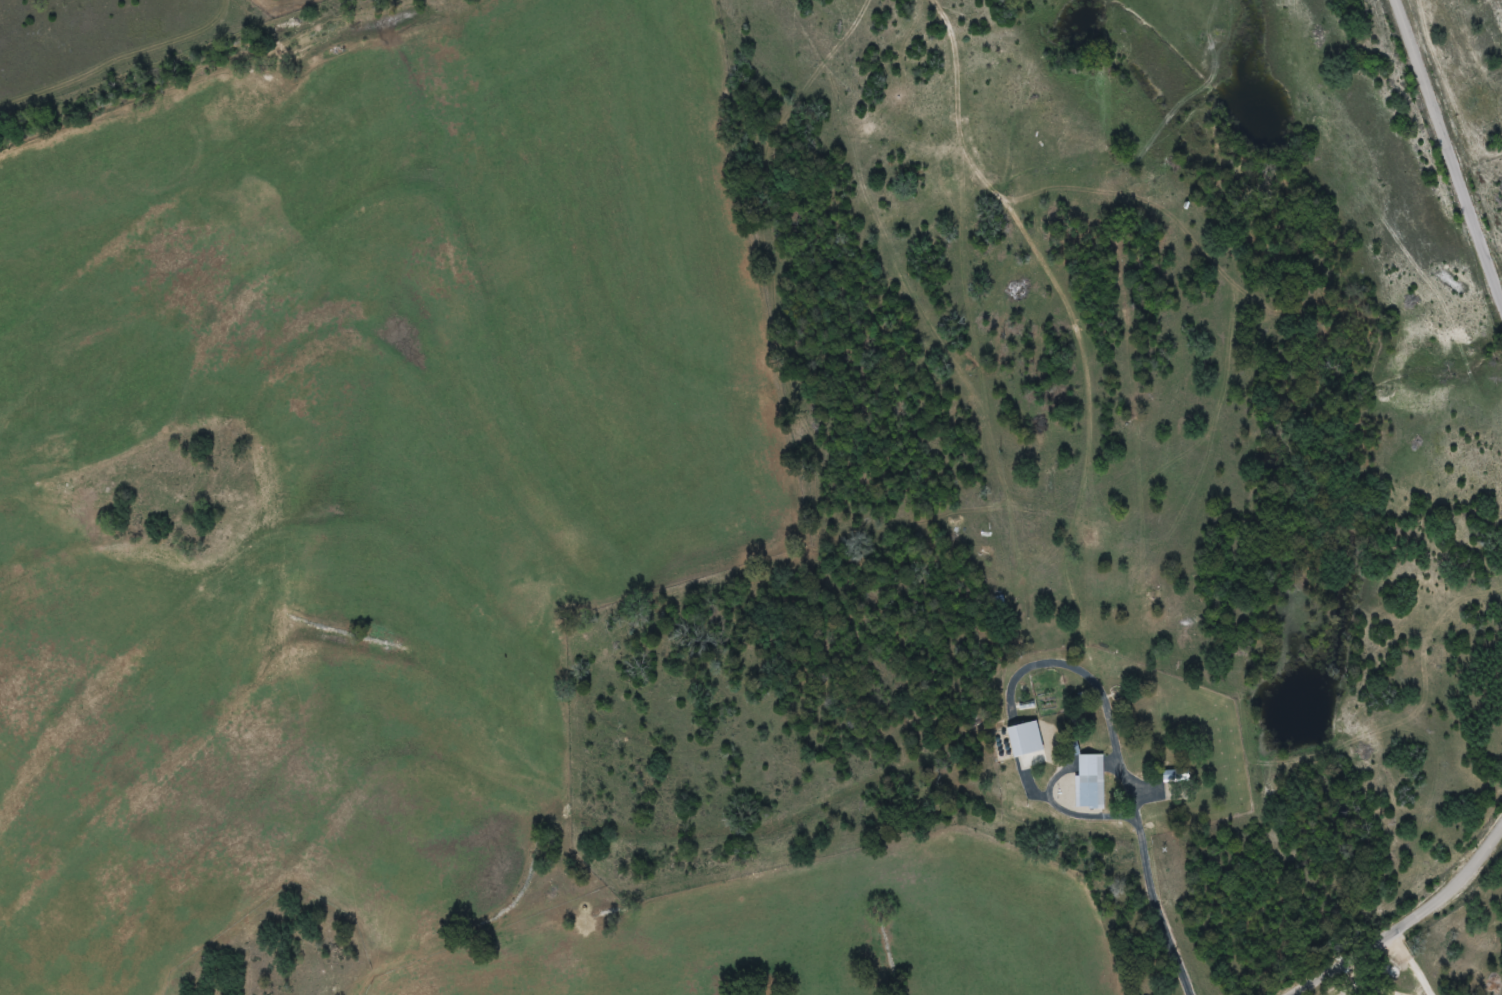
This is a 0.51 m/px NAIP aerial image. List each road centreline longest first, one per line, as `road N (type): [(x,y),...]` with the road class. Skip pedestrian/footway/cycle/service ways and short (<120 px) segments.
road 1 (residential): [(1501,335),(1386,0)]
road 2 (residential): [(1291,994),(1440,896),(1501,819)]

